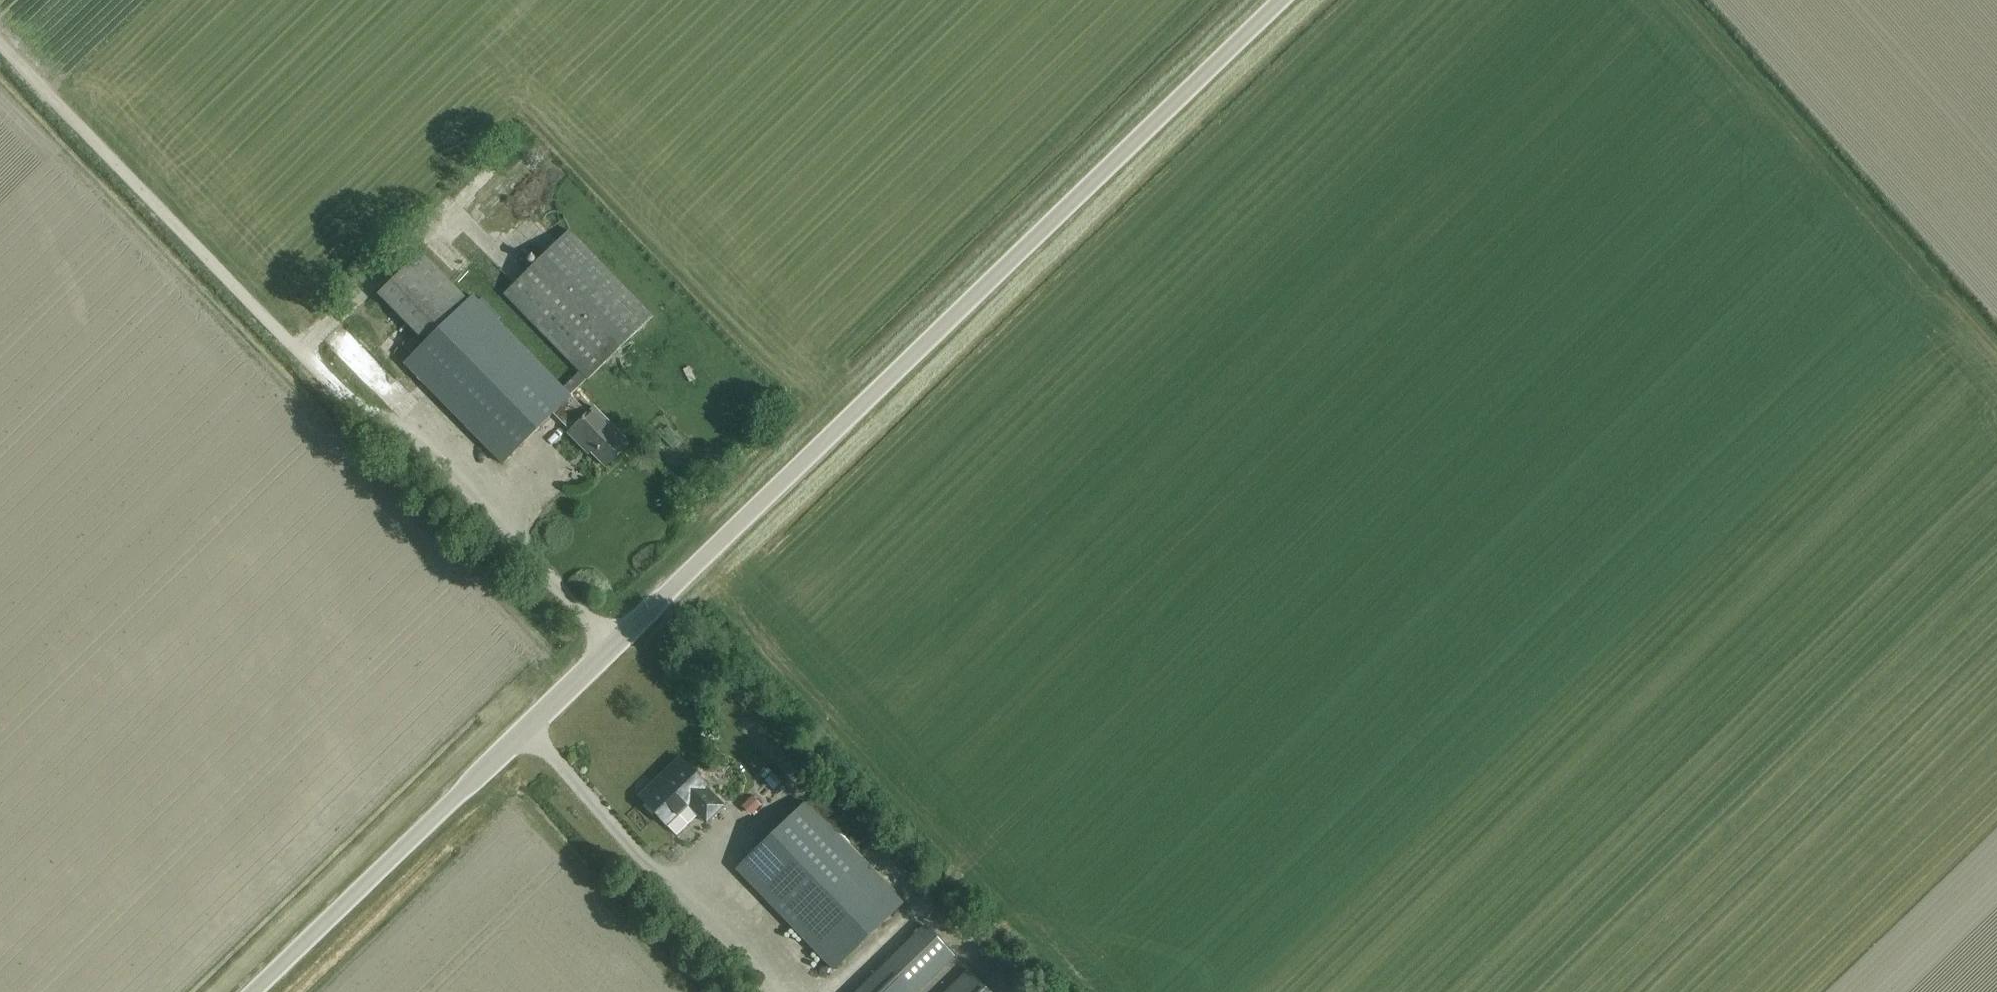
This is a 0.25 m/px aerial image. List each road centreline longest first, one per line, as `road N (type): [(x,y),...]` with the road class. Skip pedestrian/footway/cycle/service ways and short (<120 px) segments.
road 1 (unclassified): [(251,991),(1269,0)]

